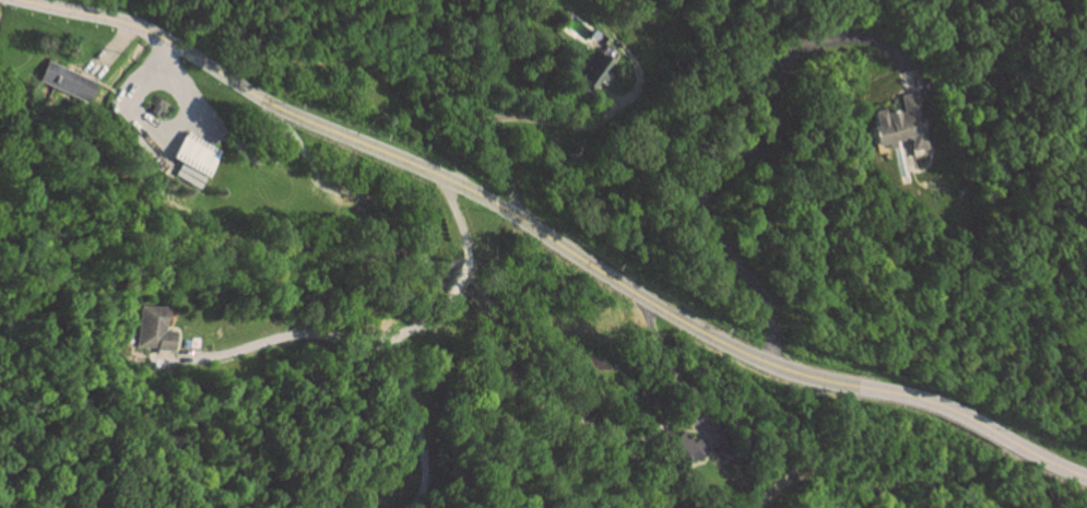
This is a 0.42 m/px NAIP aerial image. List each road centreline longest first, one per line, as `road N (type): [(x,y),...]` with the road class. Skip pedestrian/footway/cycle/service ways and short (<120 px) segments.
road 1 (tertiary): [(25,0),(121,22),(173,44),(304,120),(488,200),(729,345),(807,376),(945,405),(1086,476)]

